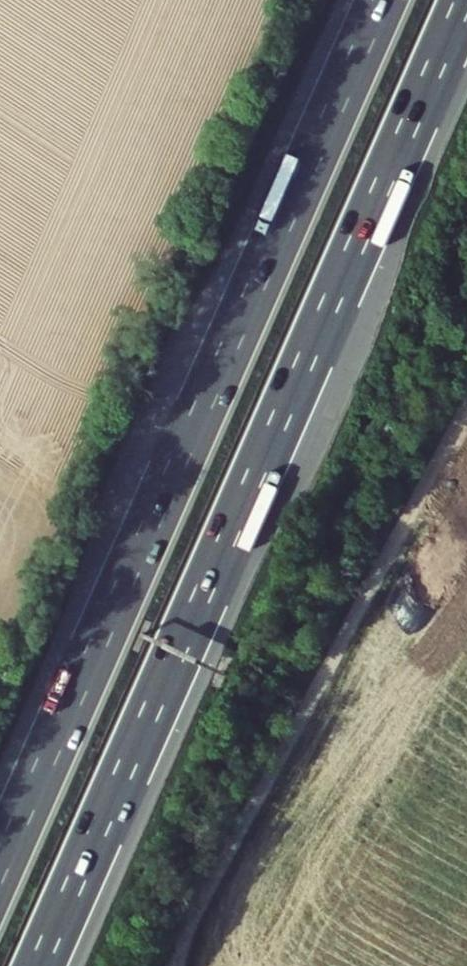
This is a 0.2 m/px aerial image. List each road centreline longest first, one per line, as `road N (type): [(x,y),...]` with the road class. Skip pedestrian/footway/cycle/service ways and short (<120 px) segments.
road 1 (motorway): [(38,965),(466,0)]
road 2 (motorway): [(383,0),(0,866)]

